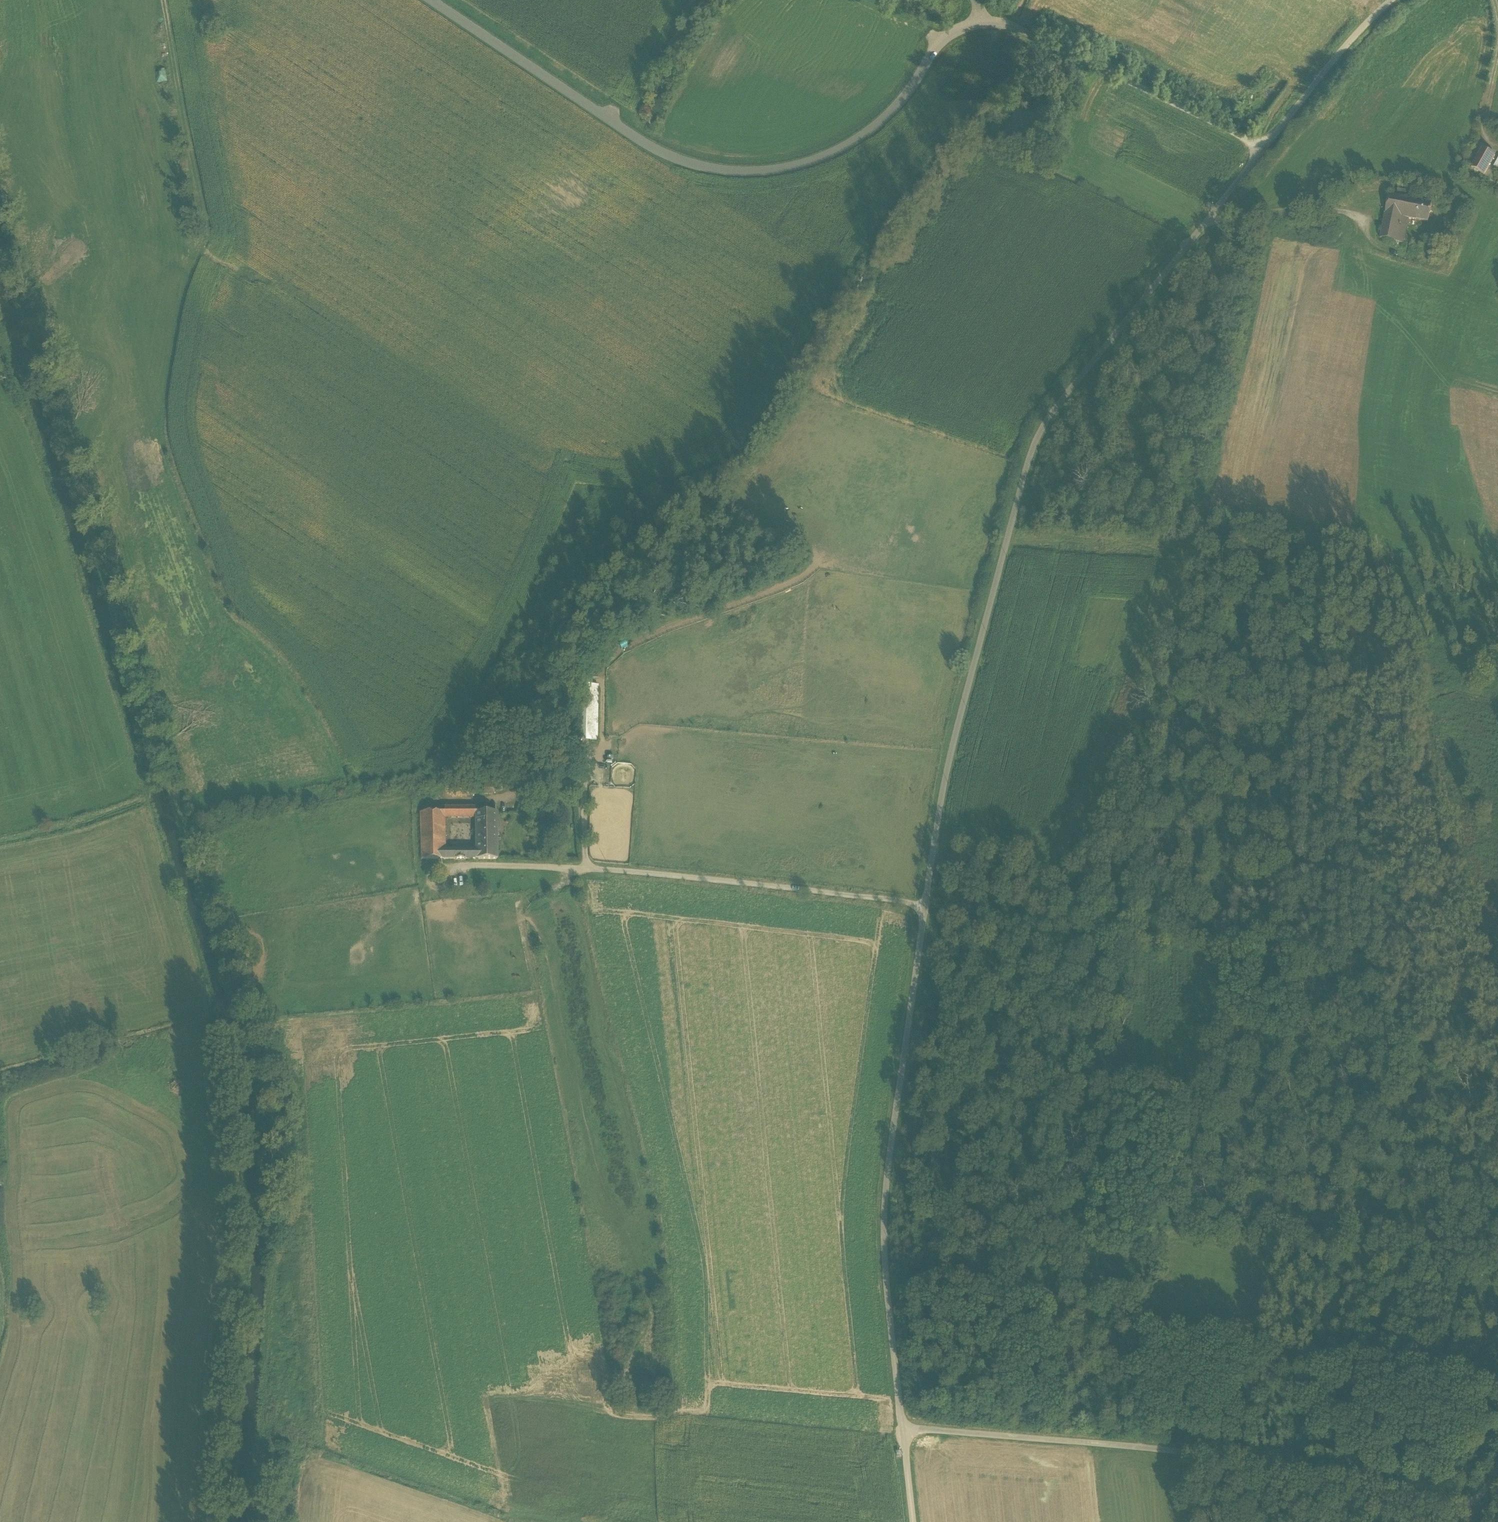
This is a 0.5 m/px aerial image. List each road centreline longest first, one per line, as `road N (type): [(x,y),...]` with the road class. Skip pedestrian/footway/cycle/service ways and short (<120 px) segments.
road 1 (unclassified): [(1264,146),(1046,429),(1012,523),(943,790),(886,1183),(886,1279),(902,1428)]
road 2 (unclassified): [(430,0),(649,146),(720,170),(774,170),(847,145),(894,108),(944,39),(984,21),(1012,27),(1264,146)]
road 3 (unclassified): [(902,1428),(1175,1452),(1446,1502),(1480,1496),(1497,1468)]
road 4 (track): [(1471,977),(925,907)]
road 5 (track): [(163,0),(202,231)]
road 6 (unclassified): [(1393,0),(1357,30),(1264,146)]
road 7 (track): [(1139,1448),(1136,1372),(1145,1337),(1157,1325)]

